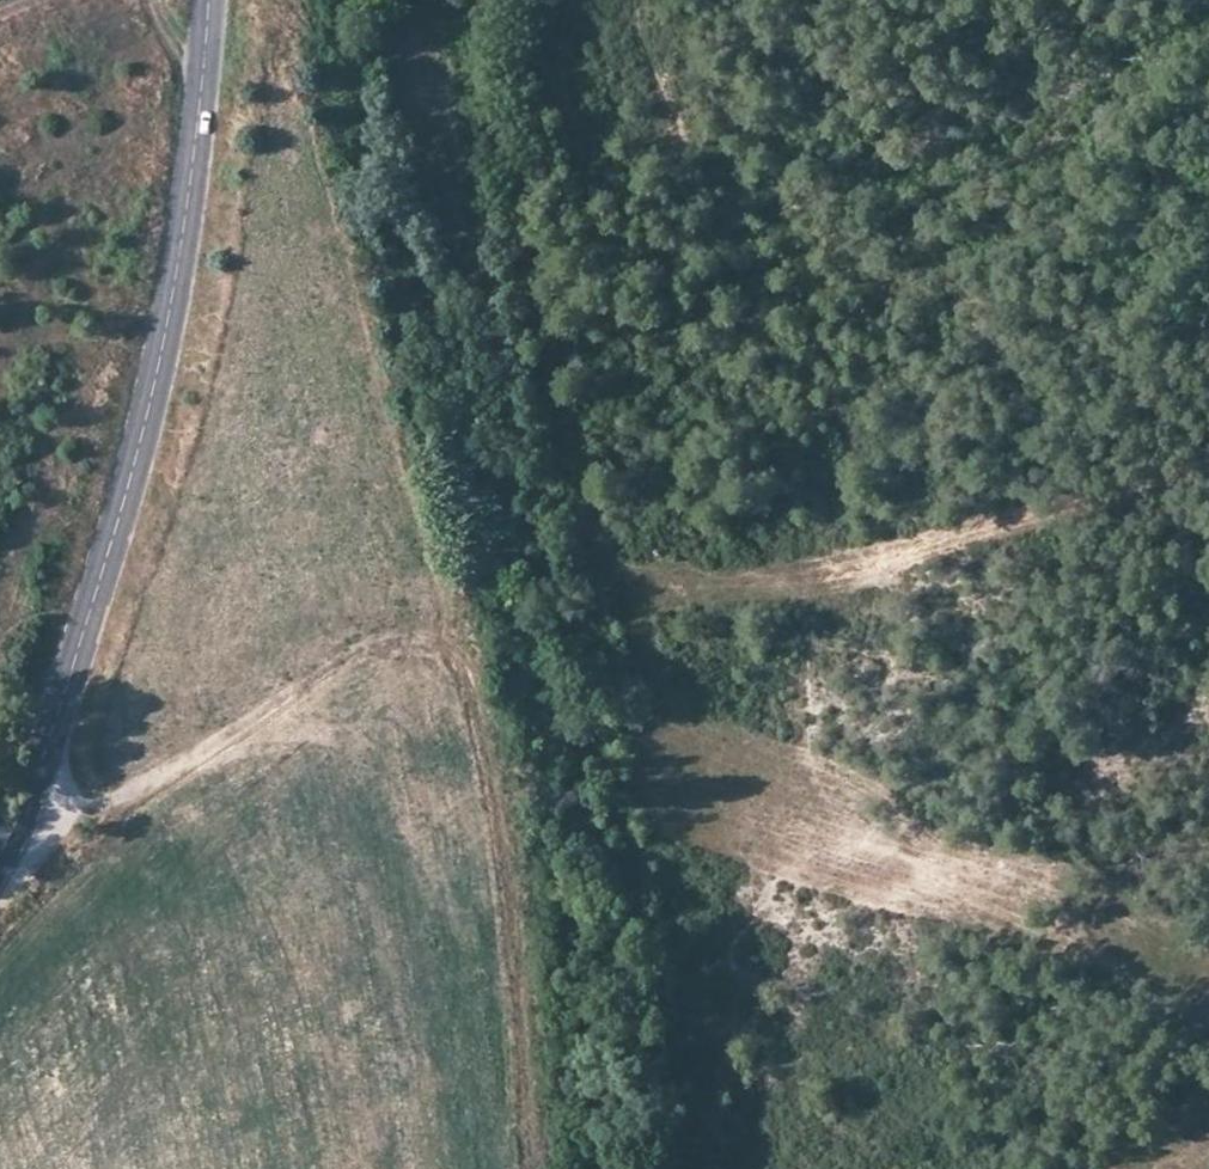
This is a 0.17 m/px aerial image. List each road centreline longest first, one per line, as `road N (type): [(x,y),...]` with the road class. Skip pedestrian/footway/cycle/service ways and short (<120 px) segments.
road 1 (track): [(7,849),(386,642),(458,659),(516,1067),(519,1168)]
road 2 (tertiary): [(206,0),(196,151),(138,438),(62,712),(0,858)]

